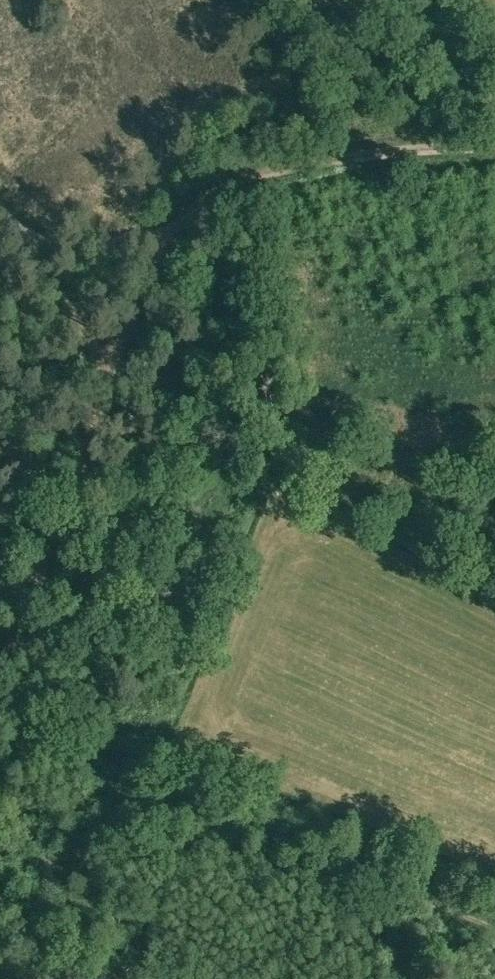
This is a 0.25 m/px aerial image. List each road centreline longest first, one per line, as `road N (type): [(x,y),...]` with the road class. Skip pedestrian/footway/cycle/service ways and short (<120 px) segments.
road 1 (track): [(494,923),(385,883),(208,835),(0,843)]
road 2 (track): [(23,250),(109,376),(0,666)]
road 3 (track): [(156,257),(177,209),(219,175),(494,150)]
road 4 (track): [(156,257),(23,250)]
road 5 (track): [(109,376),(156,257)]

